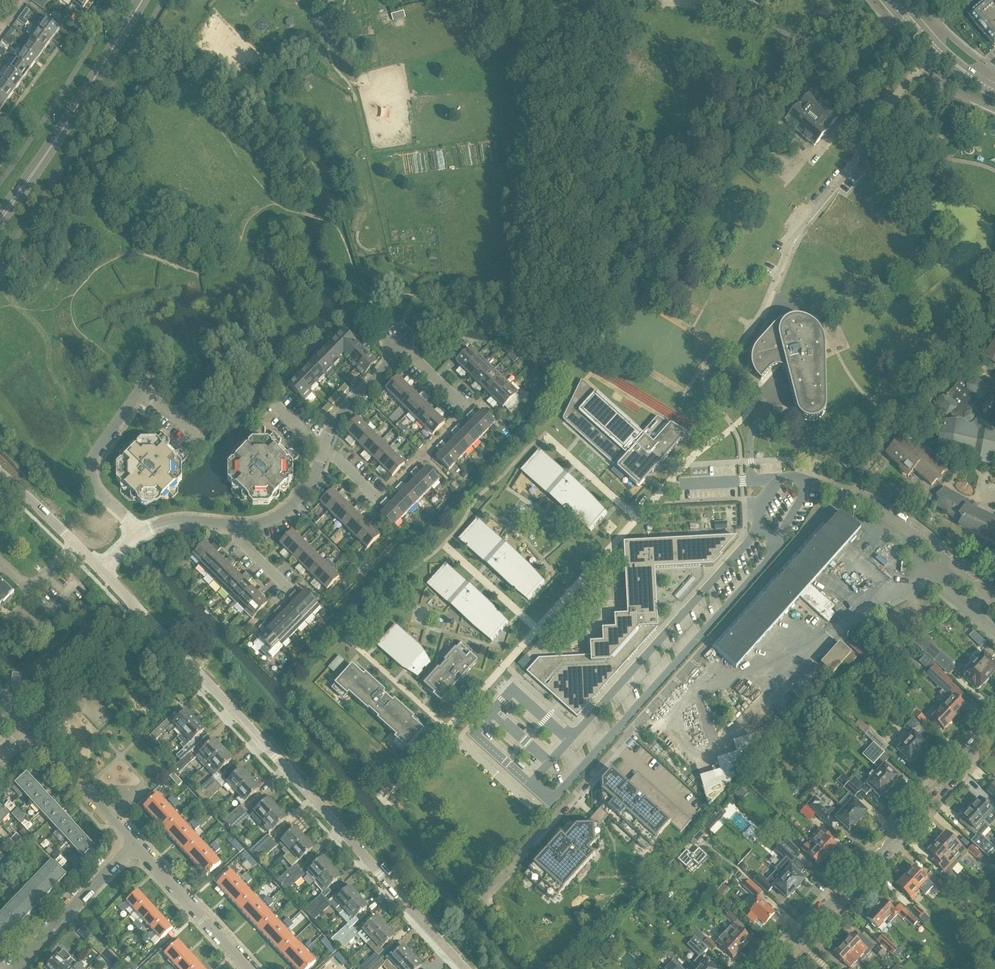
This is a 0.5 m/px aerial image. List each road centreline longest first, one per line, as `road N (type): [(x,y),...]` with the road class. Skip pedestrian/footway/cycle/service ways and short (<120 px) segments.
road 1 (residential): [(894,522),(843,493),(482,899)]
road 2 (residential): [(467,968),(140,611)]
road 3 (residential): [(138,533),(177,521),(250,525),(291,509),(309,488),(336,421),(391,360),(398,338)]
road 4 (residential): [(771,968),(994,726)]
road 5 (tertiary): [(0,221),(143,0)]
road 6 (residential): [(138,533),(99,493),(92,466),(144,391)]
road 7 (residential): [(13,968),(134,846)]
road 8 (residential): [(249,968),(134,846)]
road 9 (residential): [(28,728),(140,611)]
road 10 (residential): [(134,846),(28,728)]
road 11 (residential): [(101,569),(0,474)]
road 12 (secondary): [(994,90),(938,50),(892,0)]

